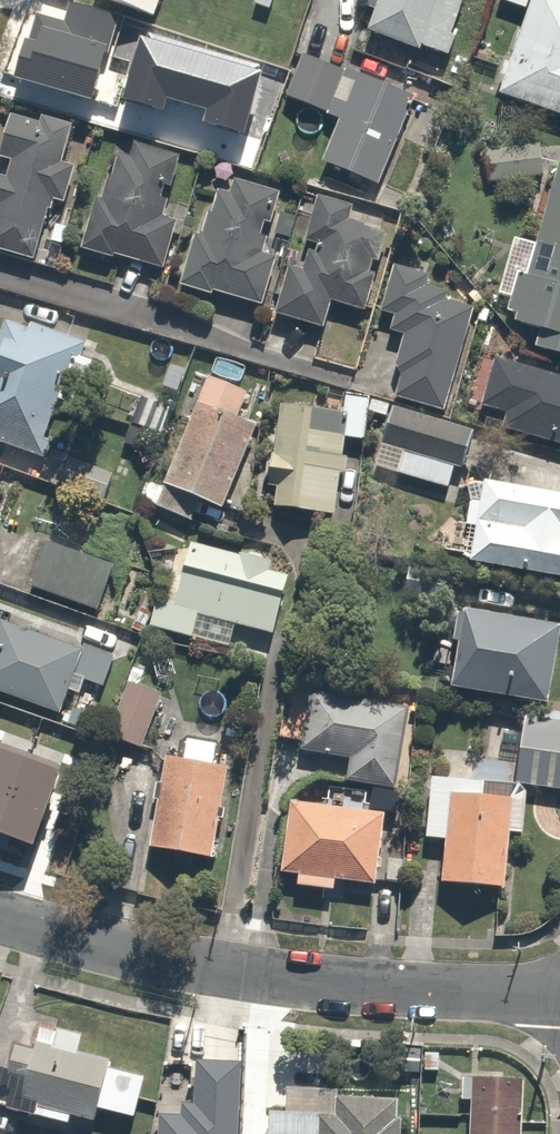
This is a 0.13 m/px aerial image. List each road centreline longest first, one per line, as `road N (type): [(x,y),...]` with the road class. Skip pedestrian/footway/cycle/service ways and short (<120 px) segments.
road 1 (residential): [(0,919),(205,969),(312,984),(559,997)]

